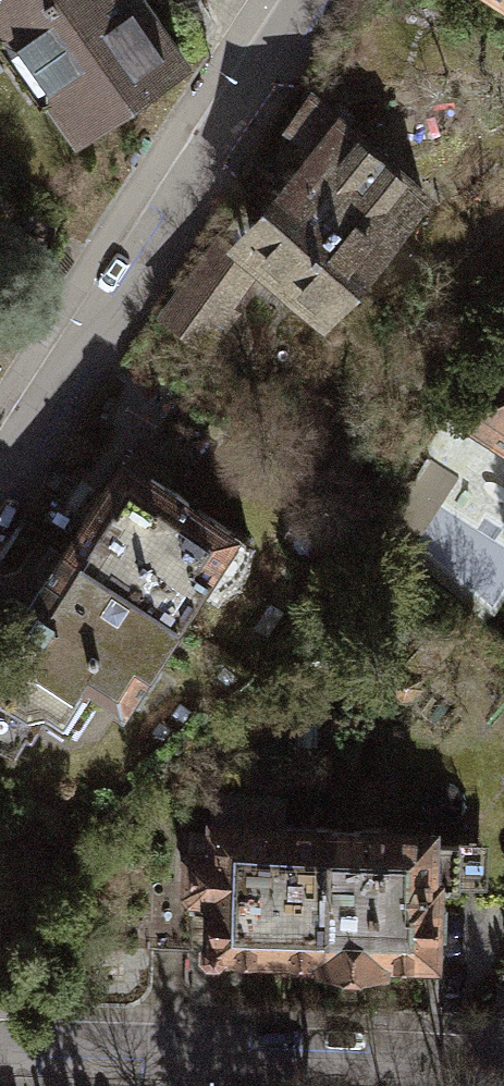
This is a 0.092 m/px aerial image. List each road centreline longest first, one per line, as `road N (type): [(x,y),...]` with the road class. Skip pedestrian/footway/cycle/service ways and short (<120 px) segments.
road 1 (residential): [(310,0),(0,470)]
road 2 (residential): [(0,1048),(499,1064)]

